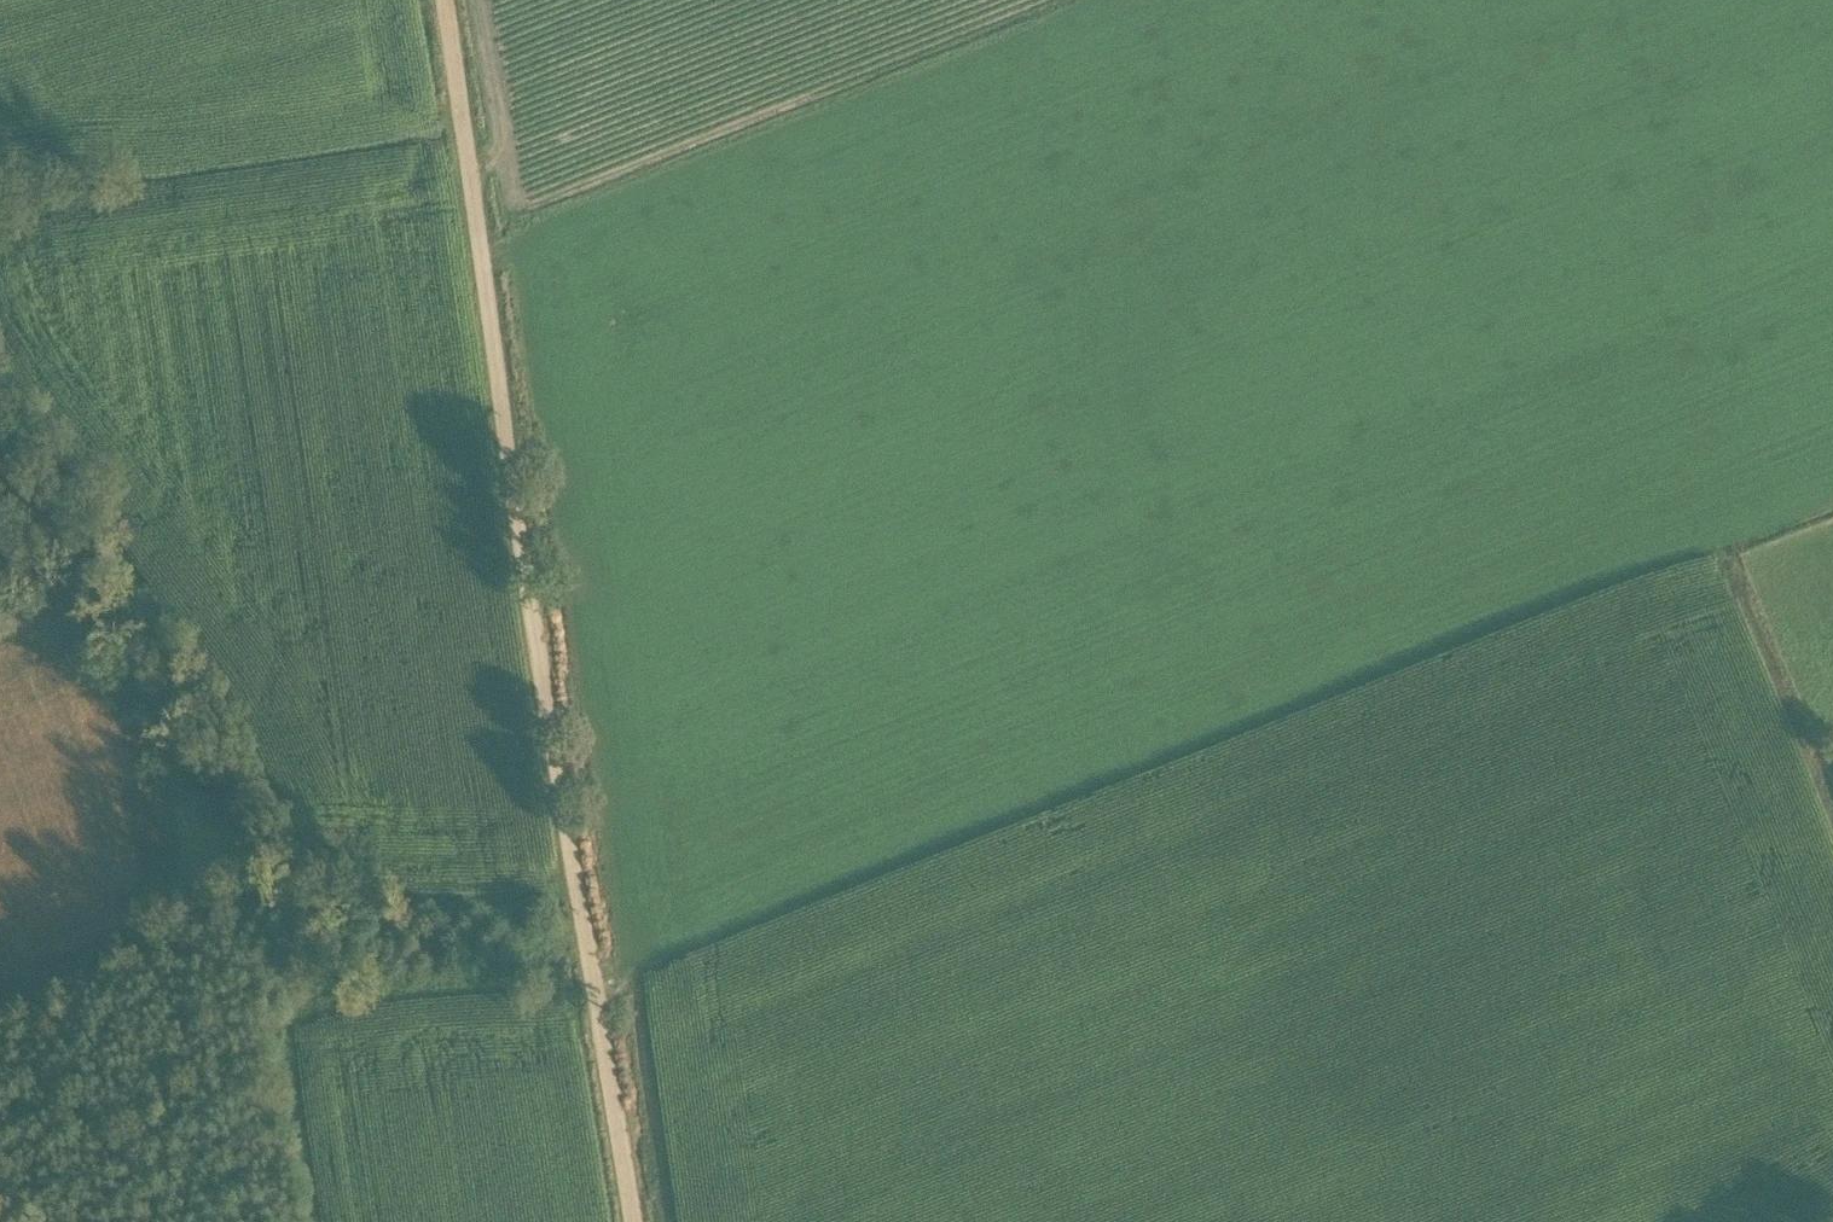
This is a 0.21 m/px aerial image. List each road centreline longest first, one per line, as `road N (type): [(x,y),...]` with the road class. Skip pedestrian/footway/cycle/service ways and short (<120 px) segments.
road 1 (track): [(635,1221),(443,0)]

